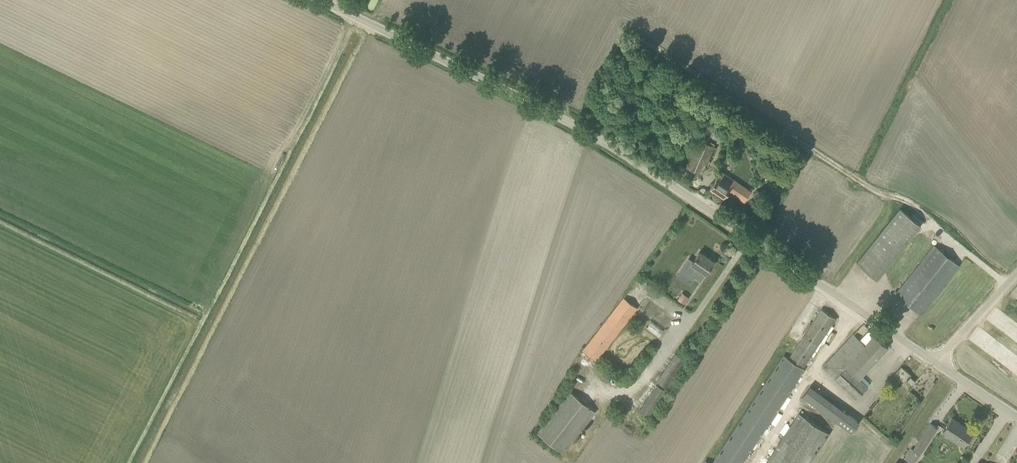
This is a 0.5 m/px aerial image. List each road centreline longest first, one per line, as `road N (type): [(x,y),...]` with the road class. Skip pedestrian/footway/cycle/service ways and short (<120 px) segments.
road 1 (unclassified): [(1006,286),(900,198),(873,191),(645,37),(621,33),(587,98),(572,100),(386,14),(370,24)]
road 2 (unclassified): [(935,362),(613,144),(370,24)]

